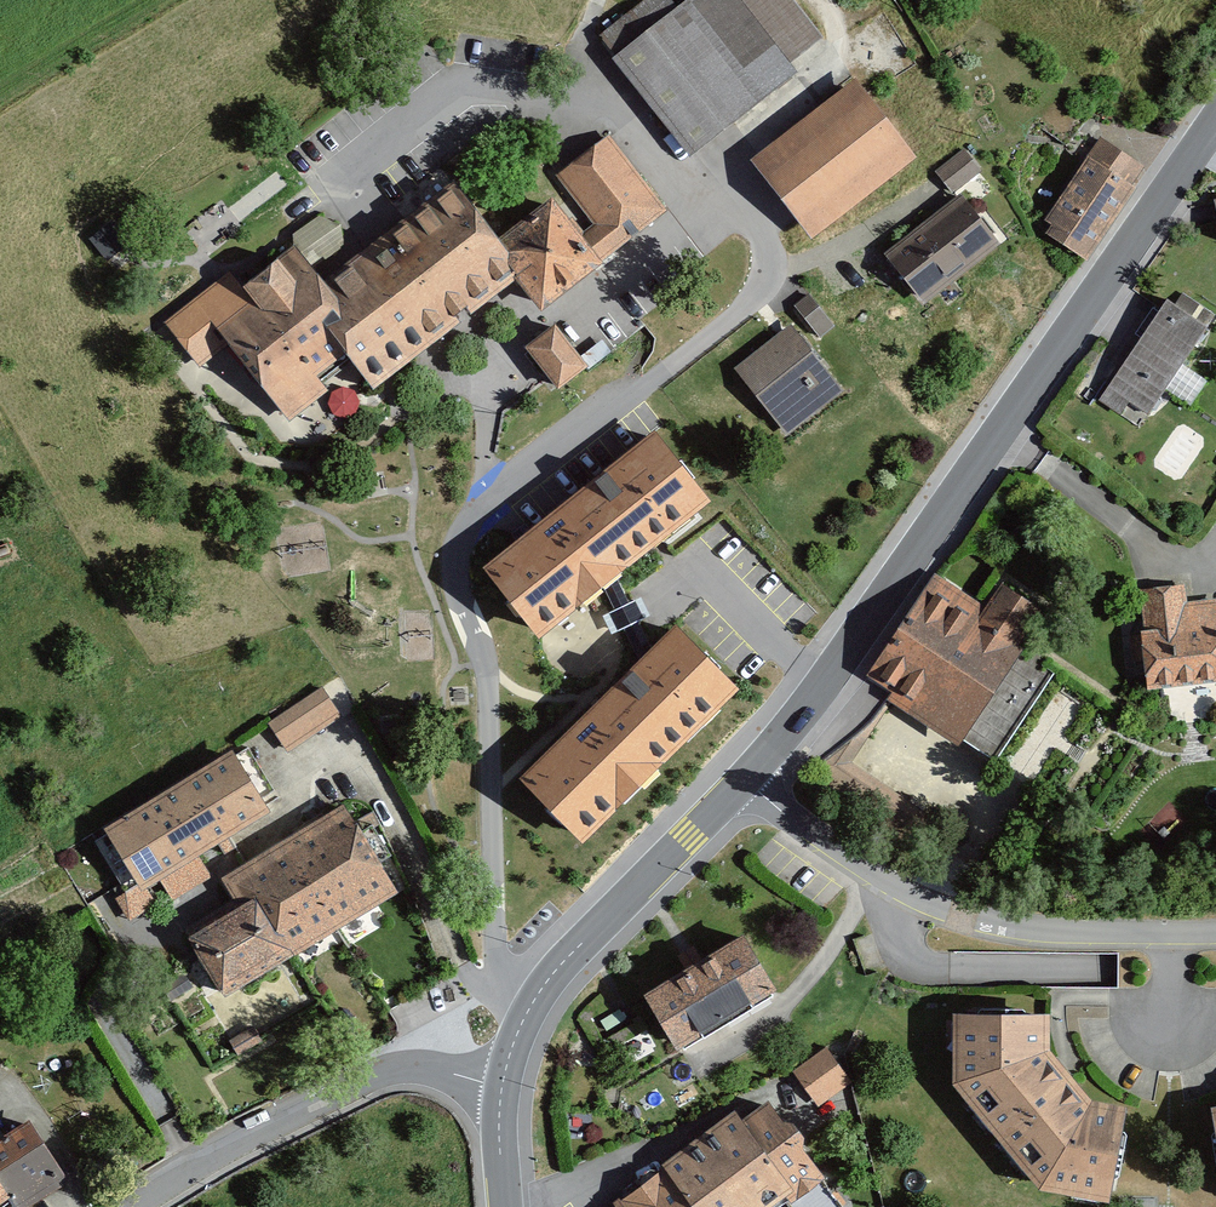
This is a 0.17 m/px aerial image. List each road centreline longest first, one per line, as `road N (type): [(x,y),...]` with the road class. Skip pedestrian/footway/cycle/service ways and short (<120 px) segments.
road 1 (residential): [(331,188),(454,92),(515,93),(635,132),(771,249),(770,279),(749,307),(464,529),(454,561),(486,669),(496,950),(528,1010)]
road 2 (tertiary): [(756,775),(875,621),(1215,125)]
road 3 (residential): [(1215,935),(1034,931),(956,913),(885,882),(826,841),(756,775)]
road 4 (residential): [(136,1206),(359,1084),(418,1067),(502,1087)]
road 5 (tertiary): [(528,1010),(756,775)]
road 6 (tertiary): [(507,1206),(502,1087)]

